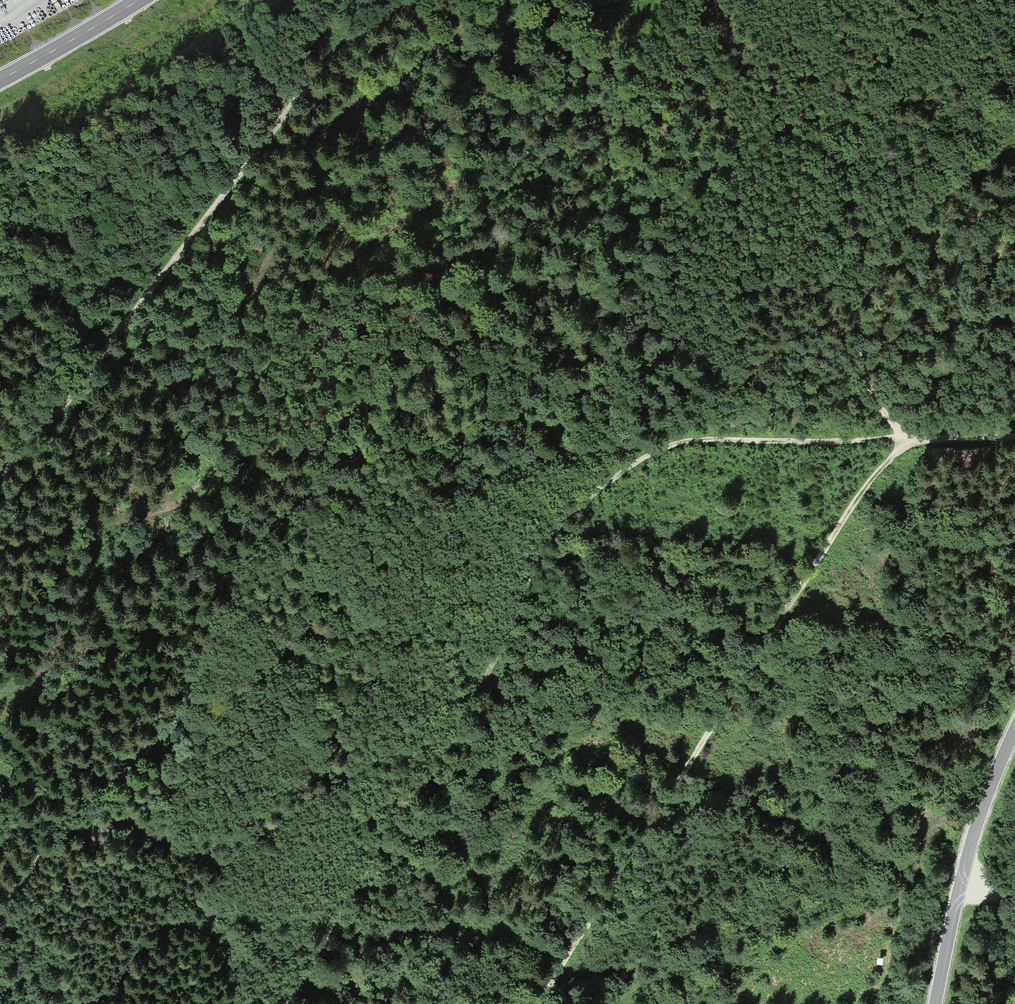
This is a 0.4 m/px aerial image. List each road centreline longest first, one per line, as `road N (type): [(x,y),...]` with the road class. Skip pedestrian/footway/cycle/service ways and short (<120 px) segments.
road 1 (track): [(291,1003),(365,866),(464,718),(555,529),(597,487),(684,442),(906,438),(863,371),(847,166),(814,138),(765,145),(633,220),(426,381),(243,564),(220,598),(181,705),(161,736),(67,814),(0,914)]
road 2 (track): [(1014,435),(906,438),(875,475),(537,1003)]
road 3 (track): [(0,473),(289,107),(393,0)]
road 4 (track): [(847,166),(905,74),(905,53),(884,39),(787,57),(476,201)]
road 5 (tertiary): [(1014,727),(978,815),(935,1003)]
road 6 (secondary): [(0,79),(139,0)]
road 7 (track): [(225,0),(289,107)]

